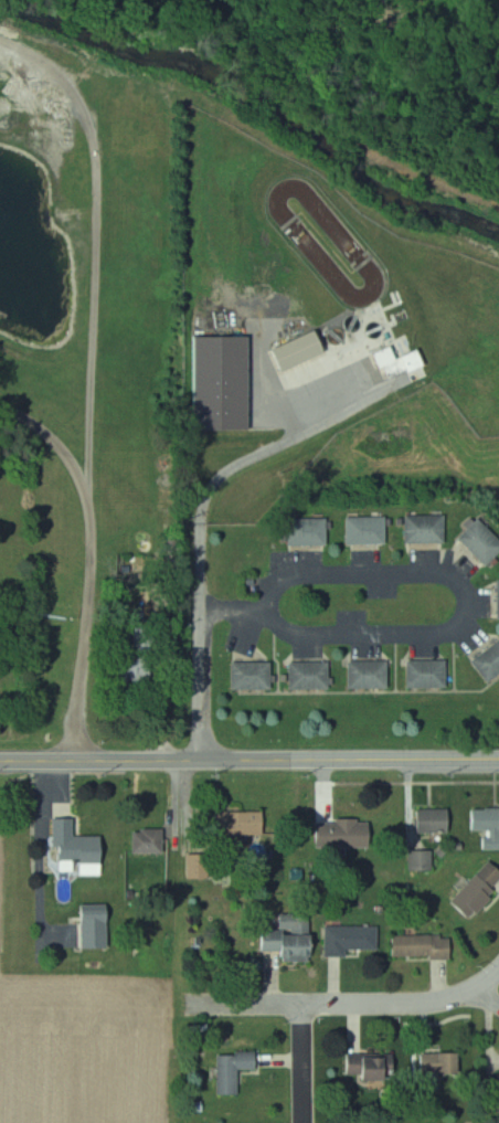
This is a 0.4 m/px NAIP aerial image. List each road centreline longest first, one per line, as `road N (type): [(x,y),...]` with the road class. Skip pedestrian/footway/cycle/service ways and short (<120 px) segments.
road 1 (secondary): [(498,760),(0,761)]
road 2 (residential): [(75,761),(95,540),(91,502),(72,456),(38,423),(0,406)]
road 3 (residential): [(498,972),(468,995),(440,1002),(188,1004)]
road 4 (residential): [(475,603),(460,571),(284,574),(267,610)]
road 5 (residential): [(267,610),(287,629),(461,633),(475,603)]
road 6 (residential): [(206,761),(204,611)]

